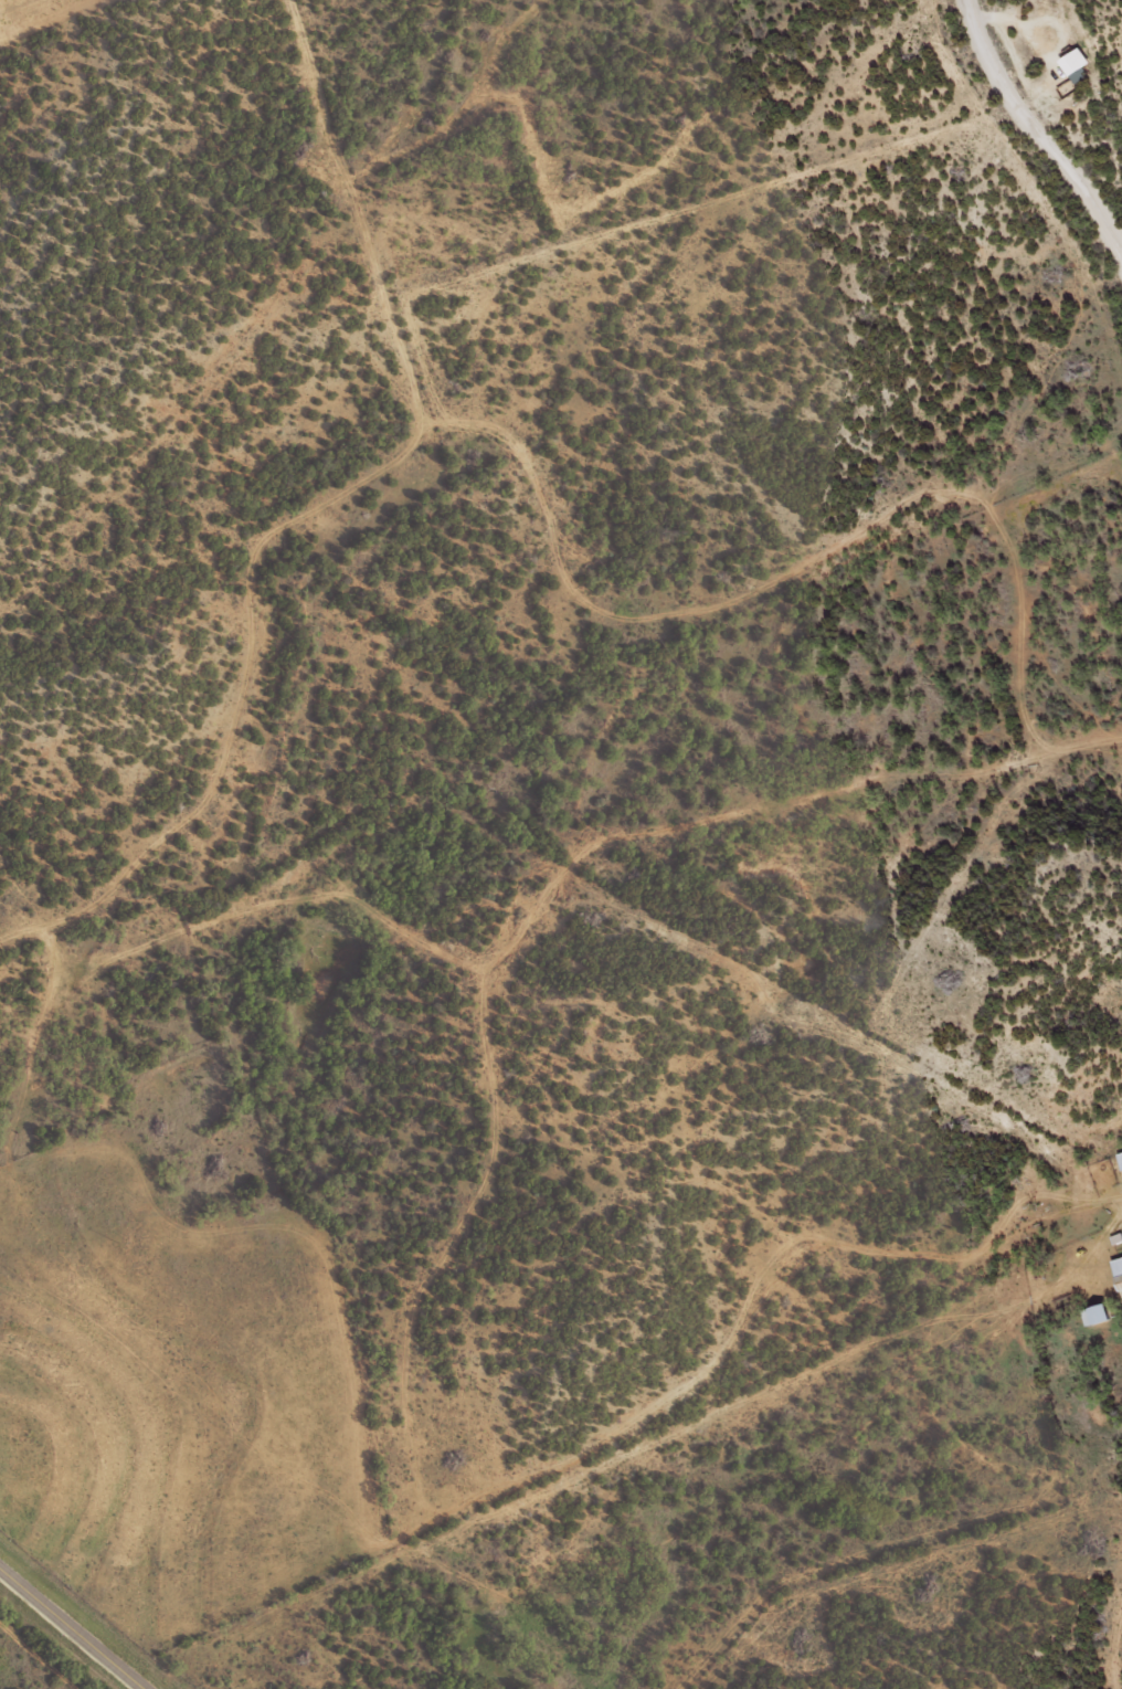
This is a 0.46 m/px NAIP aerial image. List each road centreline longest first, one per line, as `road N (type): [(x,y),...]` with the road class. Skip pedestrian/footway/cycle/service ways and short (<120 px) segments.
road 1 (residential): [(1121,739),(1058,749),(1024,731),(1009,688),(1016,626),(1002,528),(964,492),(923,492),(724,606),(660,619),(611,578),(411,326),(411,287),(371,253),(303,0)]
road 2 (residential): [(1121,260),(1107,209),(1008,96),(959,0)]
road 3 (secondary): [(0,1570),(142,1688)]

